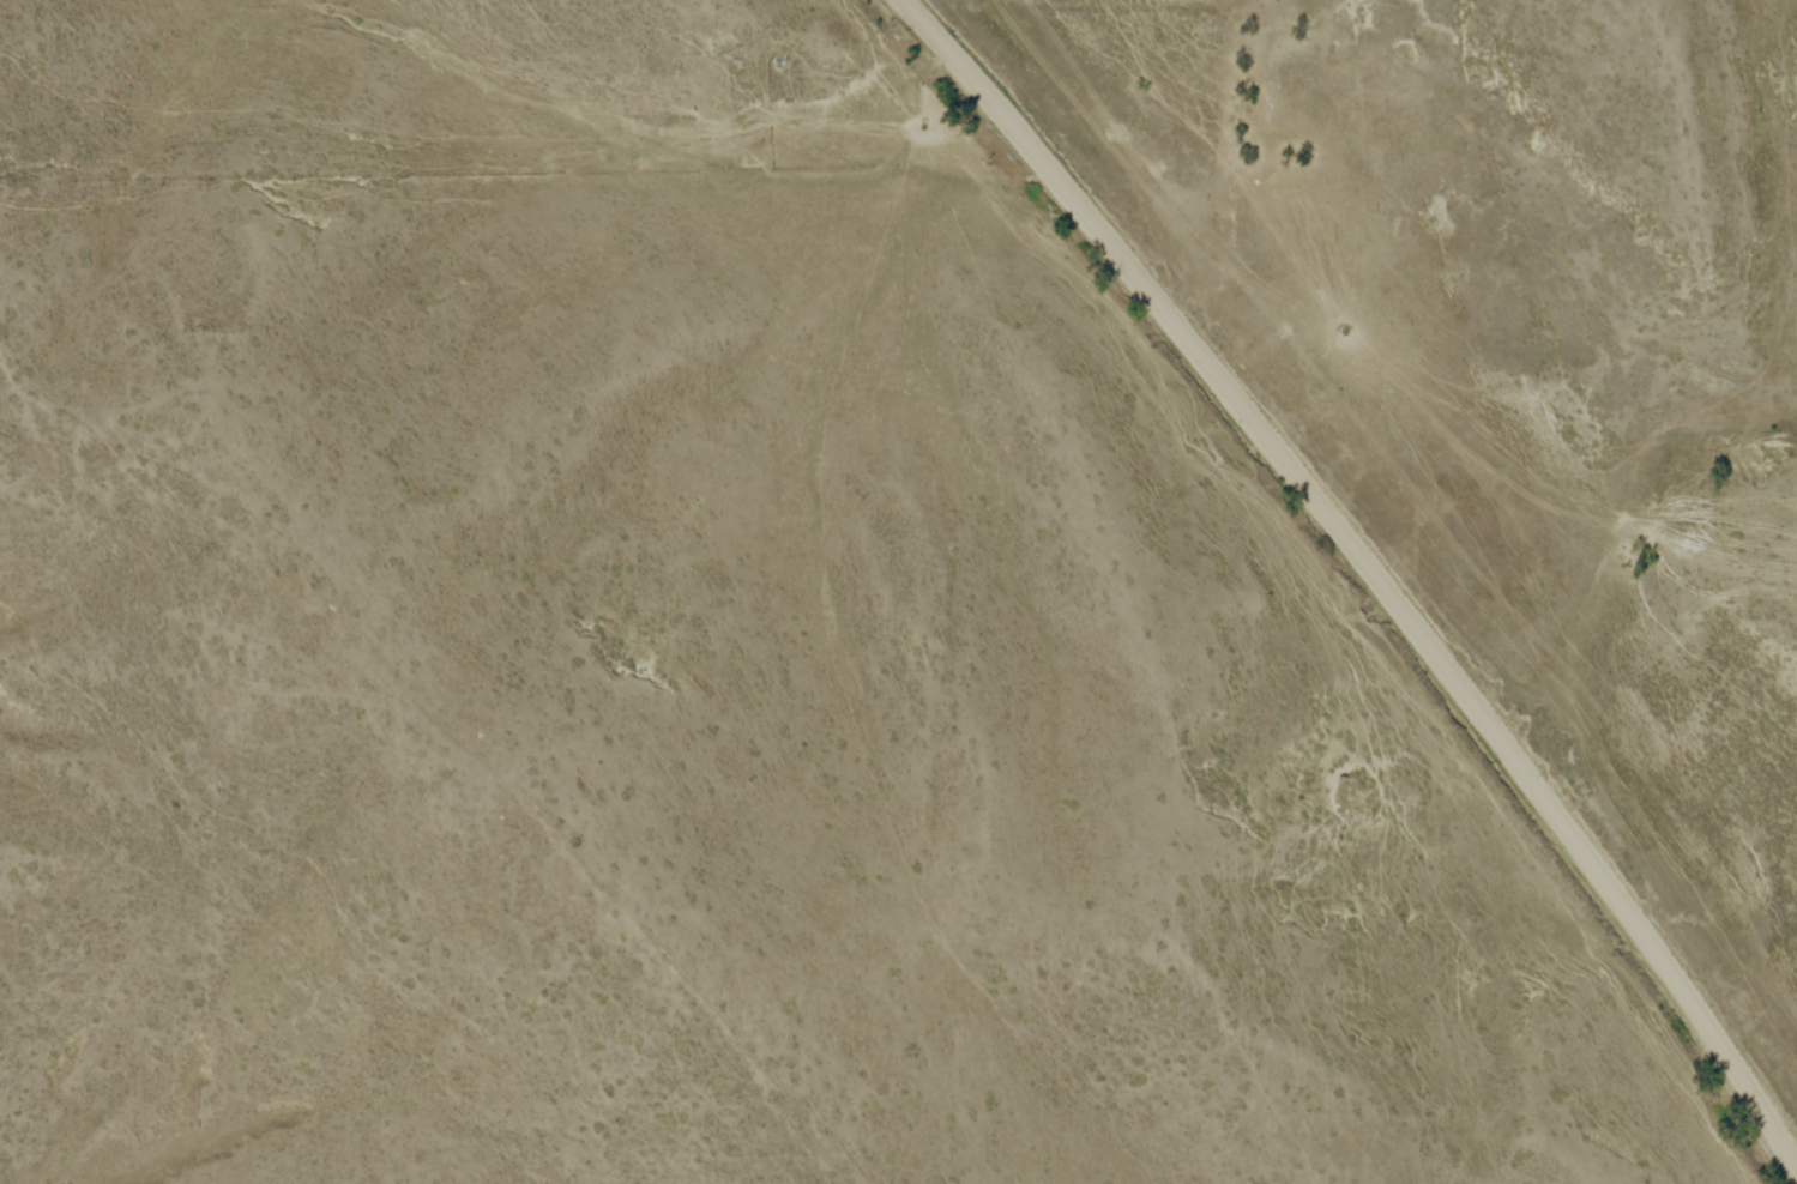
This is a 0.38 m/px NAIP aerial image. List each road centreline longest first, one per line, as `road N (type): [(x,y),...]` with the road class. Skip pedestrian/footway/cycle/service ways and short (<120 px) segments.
road 1 (residential): [(1796,1165),(1706,1016),(1355,546),(1057,164),(914,0)]

